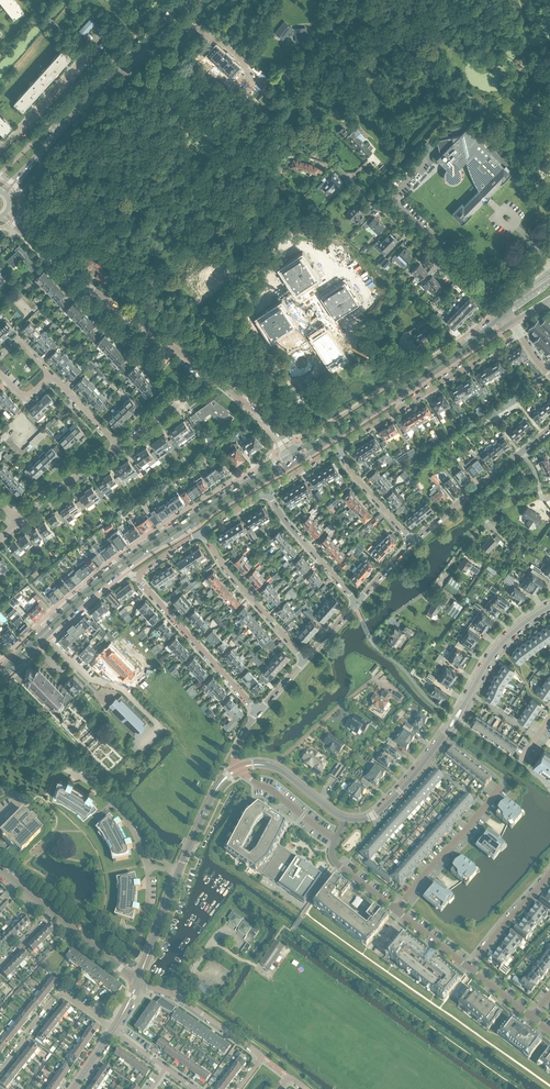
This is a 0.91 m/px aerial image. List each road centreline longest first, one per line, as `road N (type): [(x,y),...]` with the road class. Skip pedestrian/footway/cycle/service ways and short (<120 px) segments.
road 1 (secondary): [(292,455),(119,563),(41,632)]
road 2 (tertiary): [(344,819),(372,816),(399,792),(500,646),(549,607)]
road 3 (trunk): [(346,0),(549,205)]
road 4 (secondary): [(296,461),(511,322)]
road 5 (tertiary): [(216,380),(20,228)]
road 6 (trunk): [(549,172),(379,0)]
road 7 (residential): [(496,321),(334,164)]
road 8 (residential): [(337,448),(520,334)]
road 9 (secondary): [(123,568),(296,461)]
road 10 (residential): [(137,983),(175,996),(262,1057),(238,1088)]
road 11 (tertiary): [(29,166),(156,32)]
road 12 (residential): [(259,711),(139,575)]
road 13 (residential): [(305,660),(201,533)]
road 14 (residential): [(396,910),(502,786)]
road 15 (residential): [(113,1030),(61,993),(0,1070)]
road 16 (residential): [(274,767),(383,673)]
road 17 (residential): [(266,491),(357,602)]
road 18 (secondary): [(407,383),(292,455)]
road 19 (residential): [(146,862),(102,790),(58,766)]
road 20 (residential): [(2,148),(87,54)]
road 21 (residential): [(19,521),(118,448)]
road 22 (residential): [(469,967),(549,874)]
road 23 (residential): [(344,819),(333,857),(396,910)]
road 24 (residential): [(412,541),(337,448)]

